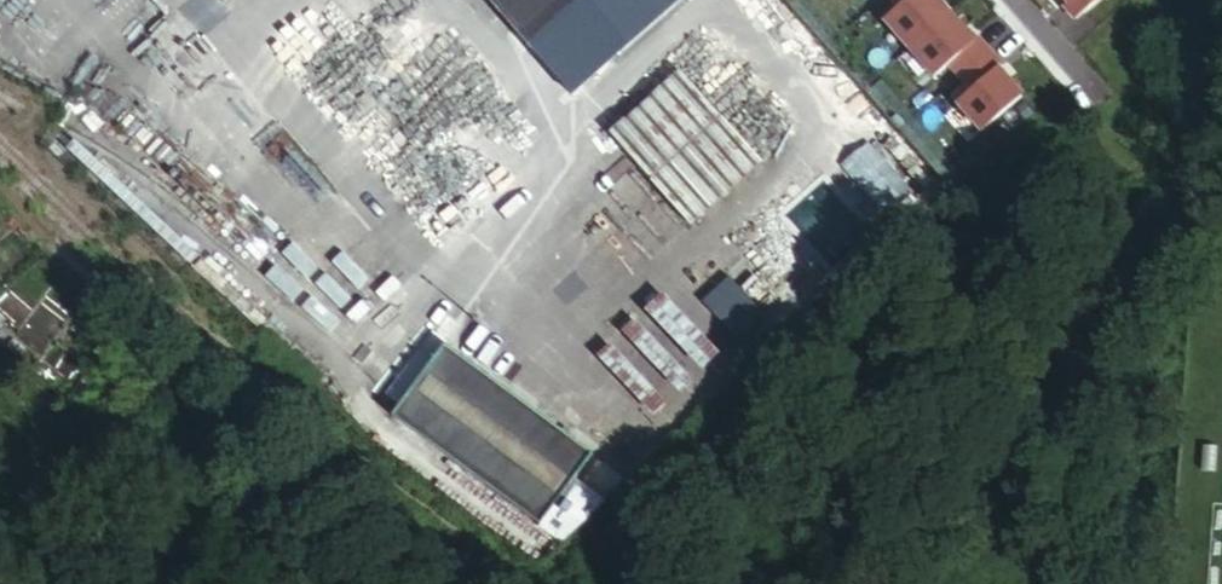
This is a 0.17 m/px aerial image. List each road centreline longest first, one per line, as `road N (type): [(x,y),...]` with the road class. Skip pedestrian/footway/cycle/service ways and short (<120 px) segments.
road 1 (residential): [(1014,0),(1101,100)]

